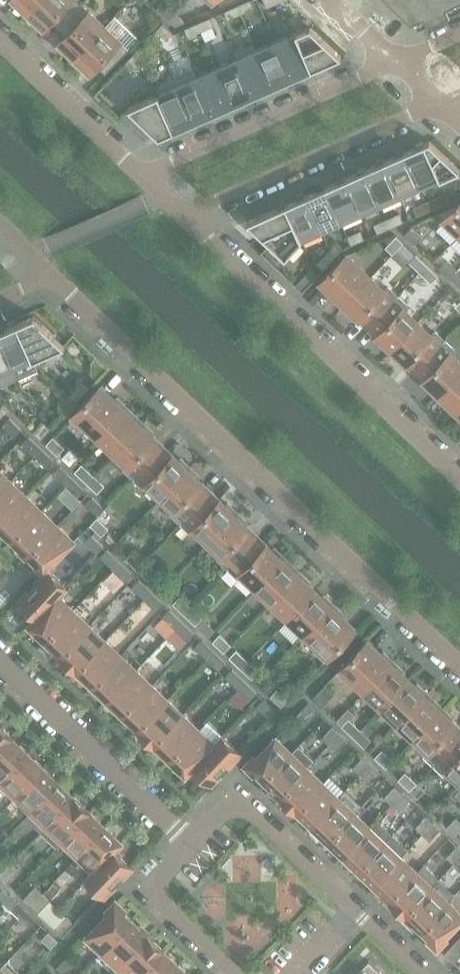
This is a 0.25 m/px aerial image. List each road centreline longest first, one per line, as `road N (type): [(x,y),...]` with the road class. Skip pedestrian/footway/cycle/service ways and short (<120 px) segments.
road 1 (residential): [(49,273),(459,671)]
road 2 (residential): [(459,481),(183,218)]
road 3 (residential): [(396,60),(138,175)]
road 4 (residential): [(183,218),(439,103)]
road 5 (residential): [(190,841),(0,661)]
road 6 (residential): [(357,912),(240,806),(227,807),(190,841)]
road 7 (residential): [(138,175),(0,43)]
road 8 (residential): [(190,841),(154,884),(155,895),(237,973)]

